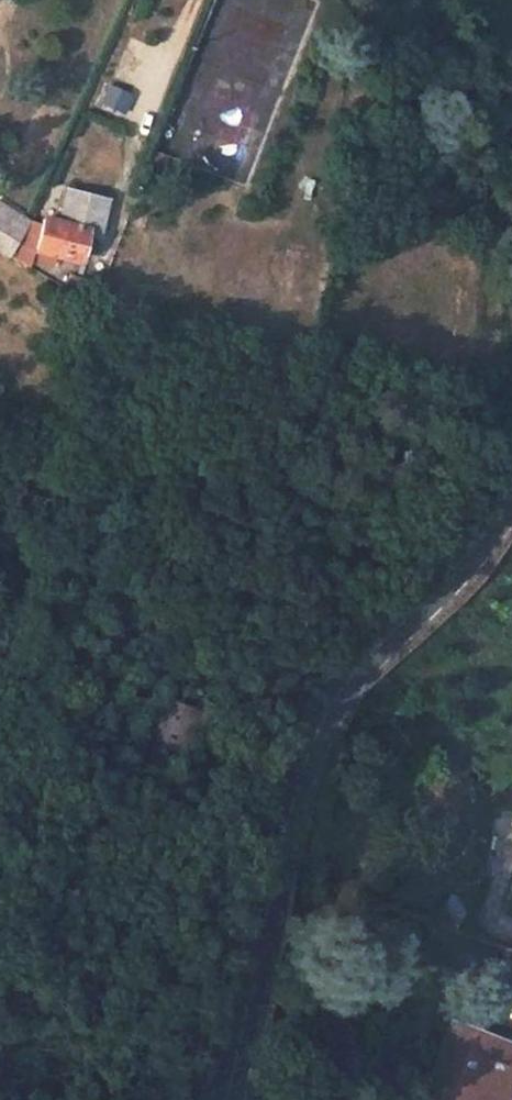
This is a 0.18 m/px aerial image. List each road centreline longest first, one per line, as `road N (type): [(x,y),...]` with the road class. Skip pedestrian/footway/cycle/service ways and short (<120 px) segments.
road 1 (secondary): [(511,497),(475,550),(344,686),(308,755),(228,1099)]

